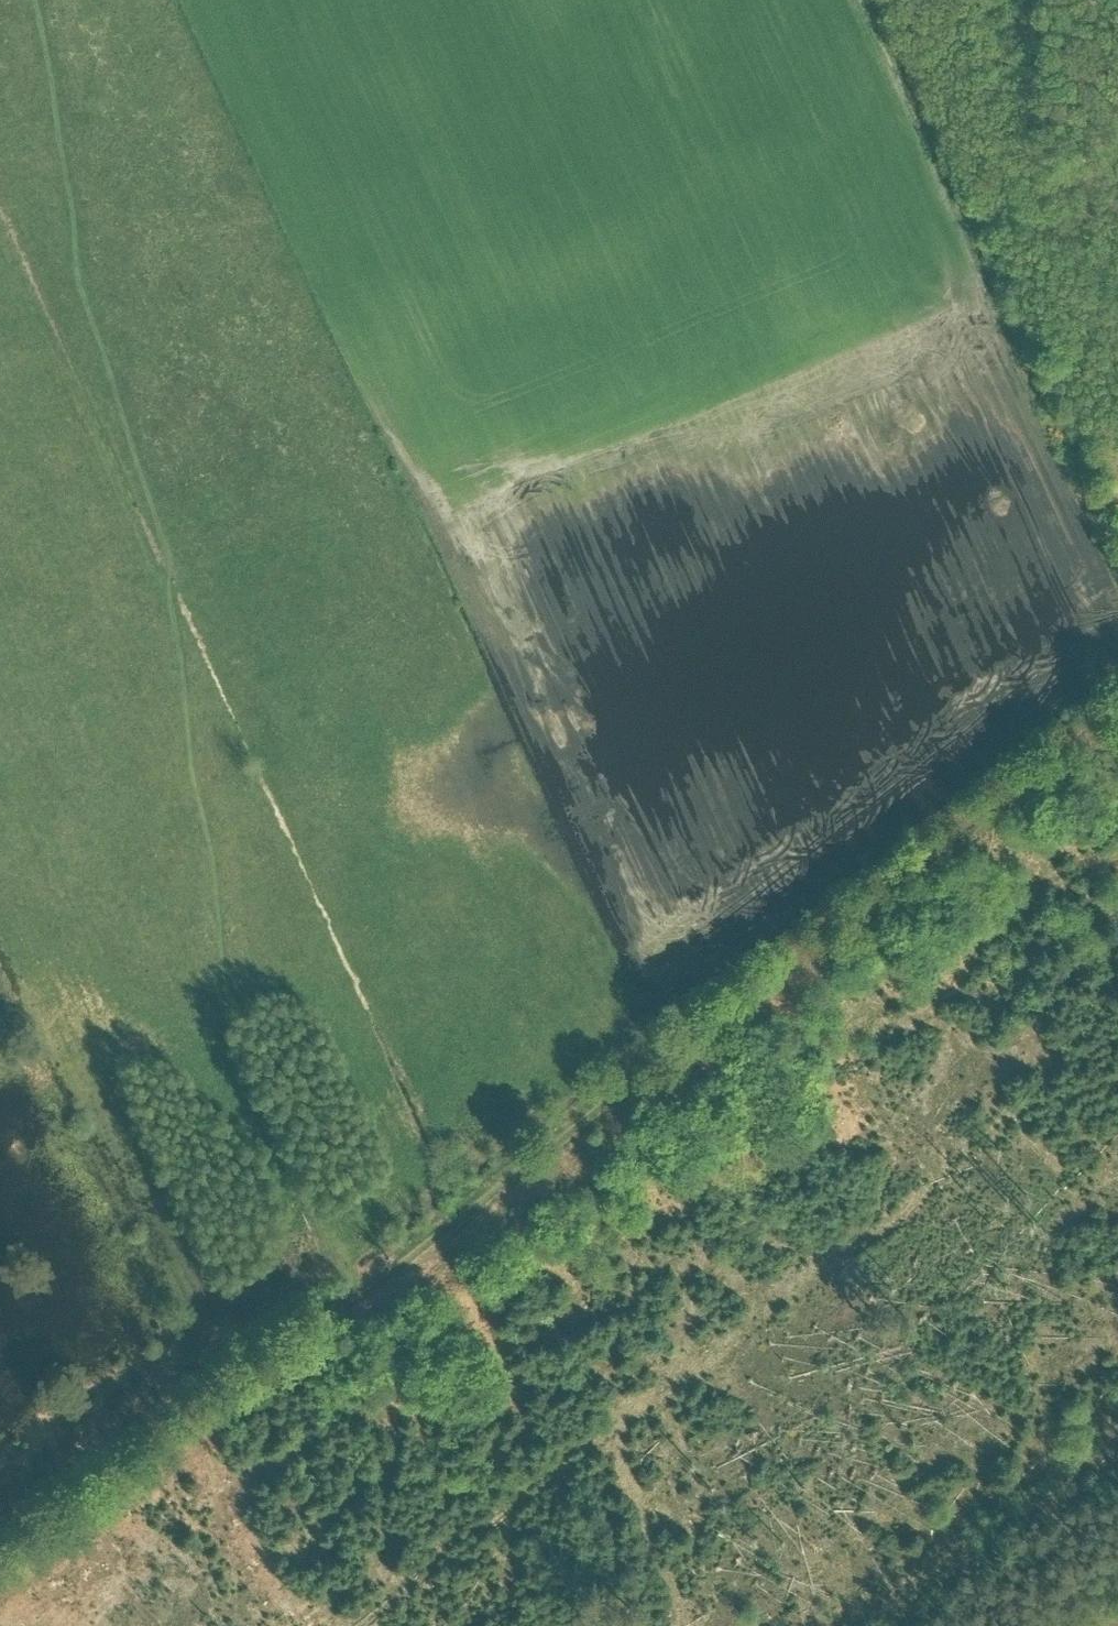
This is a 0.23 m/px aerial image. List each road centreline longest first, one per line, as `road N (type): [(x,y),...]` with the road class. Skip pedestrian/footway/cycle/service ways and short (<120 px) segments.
road 1 (track): [(0,1573),(1117,707)]

